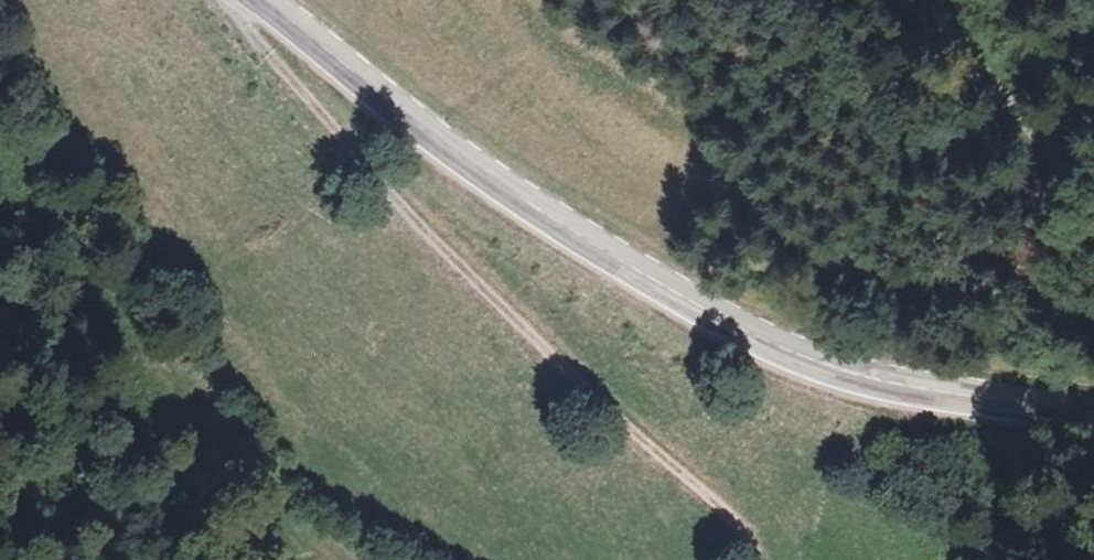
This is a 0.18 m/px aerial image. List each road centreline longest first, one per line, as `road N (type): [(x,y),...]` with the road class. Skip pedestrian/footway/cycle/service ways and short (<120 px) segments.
road 1 (secondary): [(258,0),(461,165),(641,276),(794,354),(867,377),(1093,410)]
road 2 (track): [(0,151),(309,559)]
road 3 (track): [(62,239),(94,202),(102,167),(0,5)]
road 4 (track): [(923,0),(976,74),(1056,160),(1093,184)]

